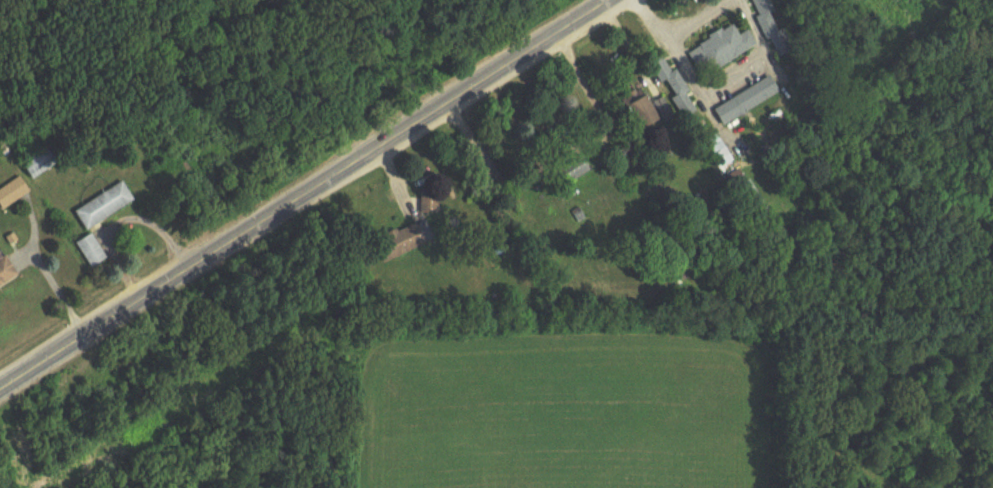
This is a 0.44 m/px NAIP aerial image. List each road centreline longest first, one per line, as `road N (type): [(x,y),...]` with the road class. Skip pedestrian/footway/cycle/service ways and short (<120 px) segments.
road 1 (tertiary): [(0,389),(607,0)]

